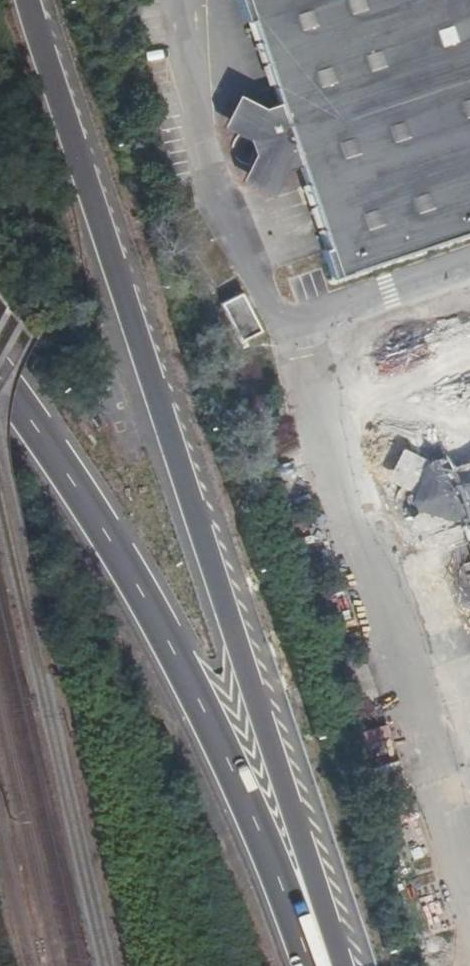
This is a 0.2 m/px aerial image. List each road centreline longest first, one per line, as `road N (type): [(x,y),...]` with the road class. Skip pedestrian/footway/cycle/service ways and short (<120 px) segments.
road 1 (motorway): [(341,965),(32,0)]
road 2 (motorway): [(314,965),(233,772),(129,568),(0,378)]

